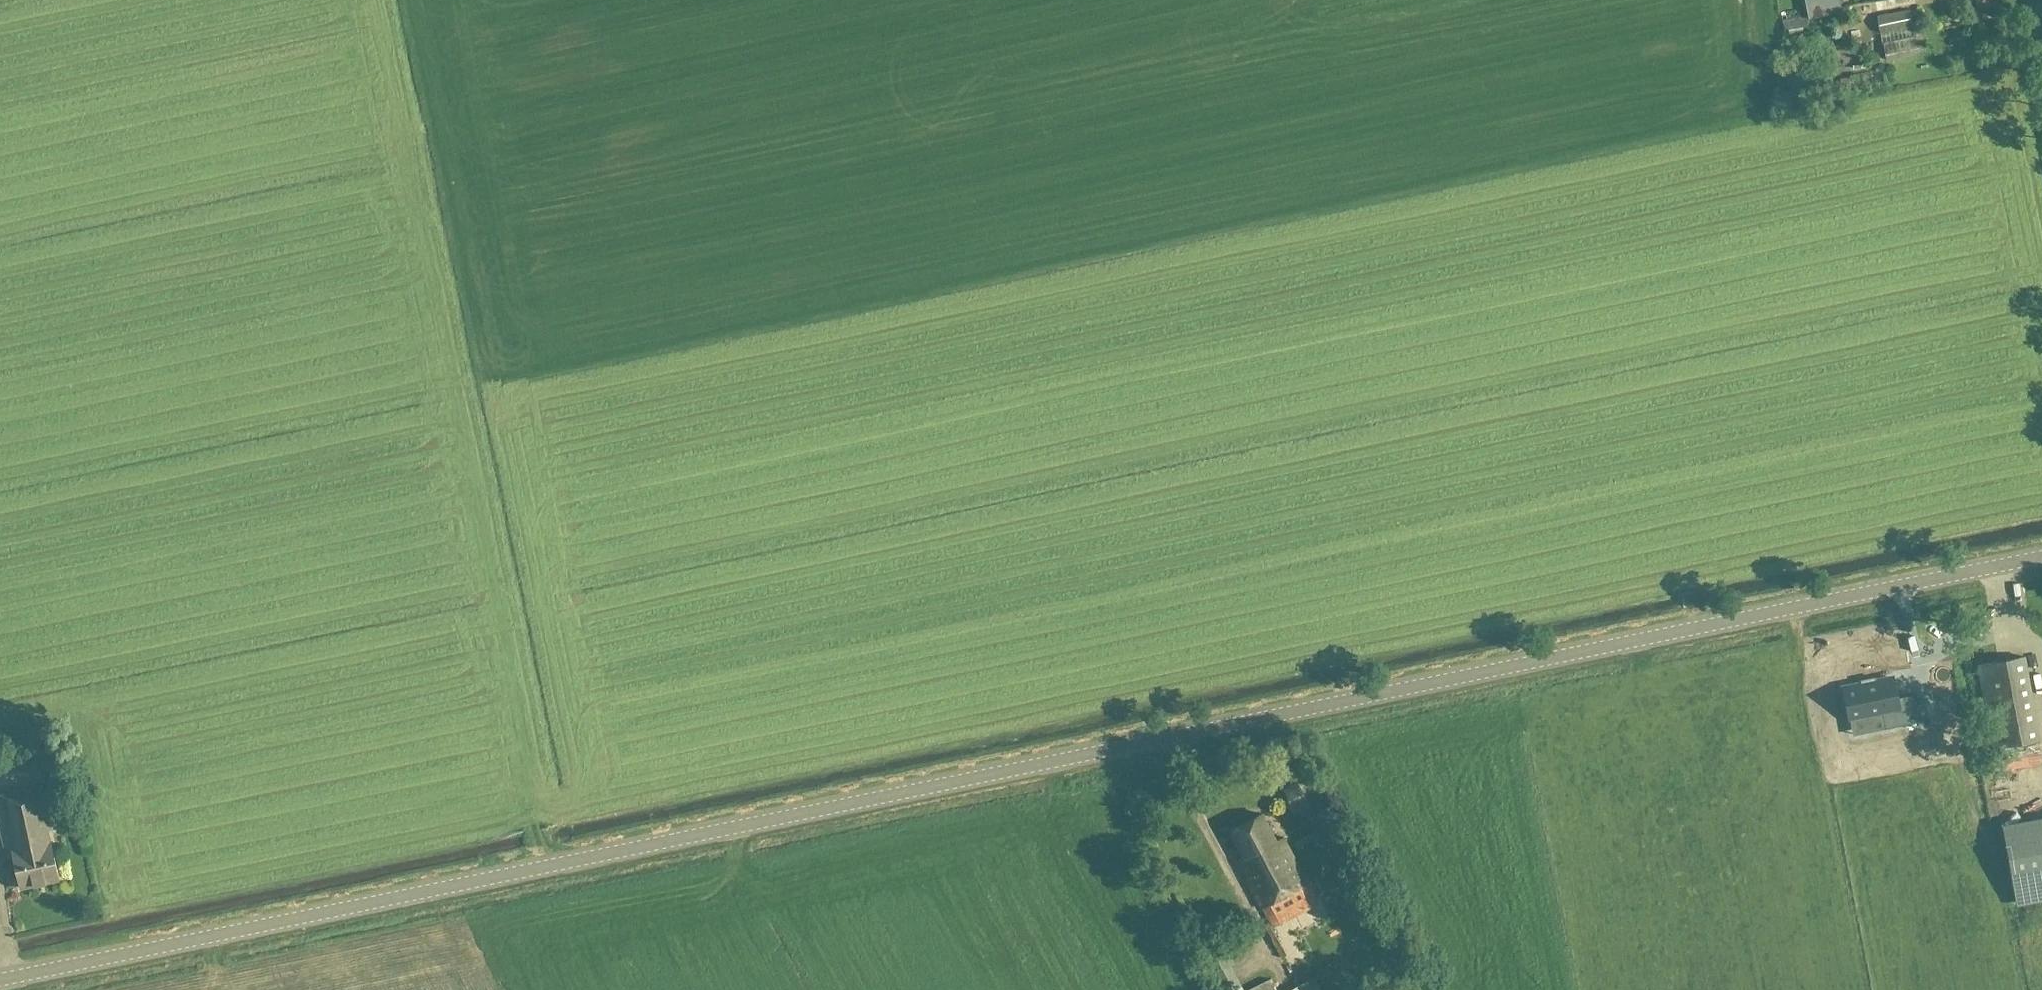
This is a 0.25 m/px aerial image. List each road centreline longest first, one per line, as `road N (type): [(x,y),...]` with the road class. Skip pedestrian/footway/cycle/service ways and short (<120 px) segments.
road 1 (tertiary): [(0,979),(2041,560)]
road 2 (track): [(369,0),(519,725),(541,868)]

